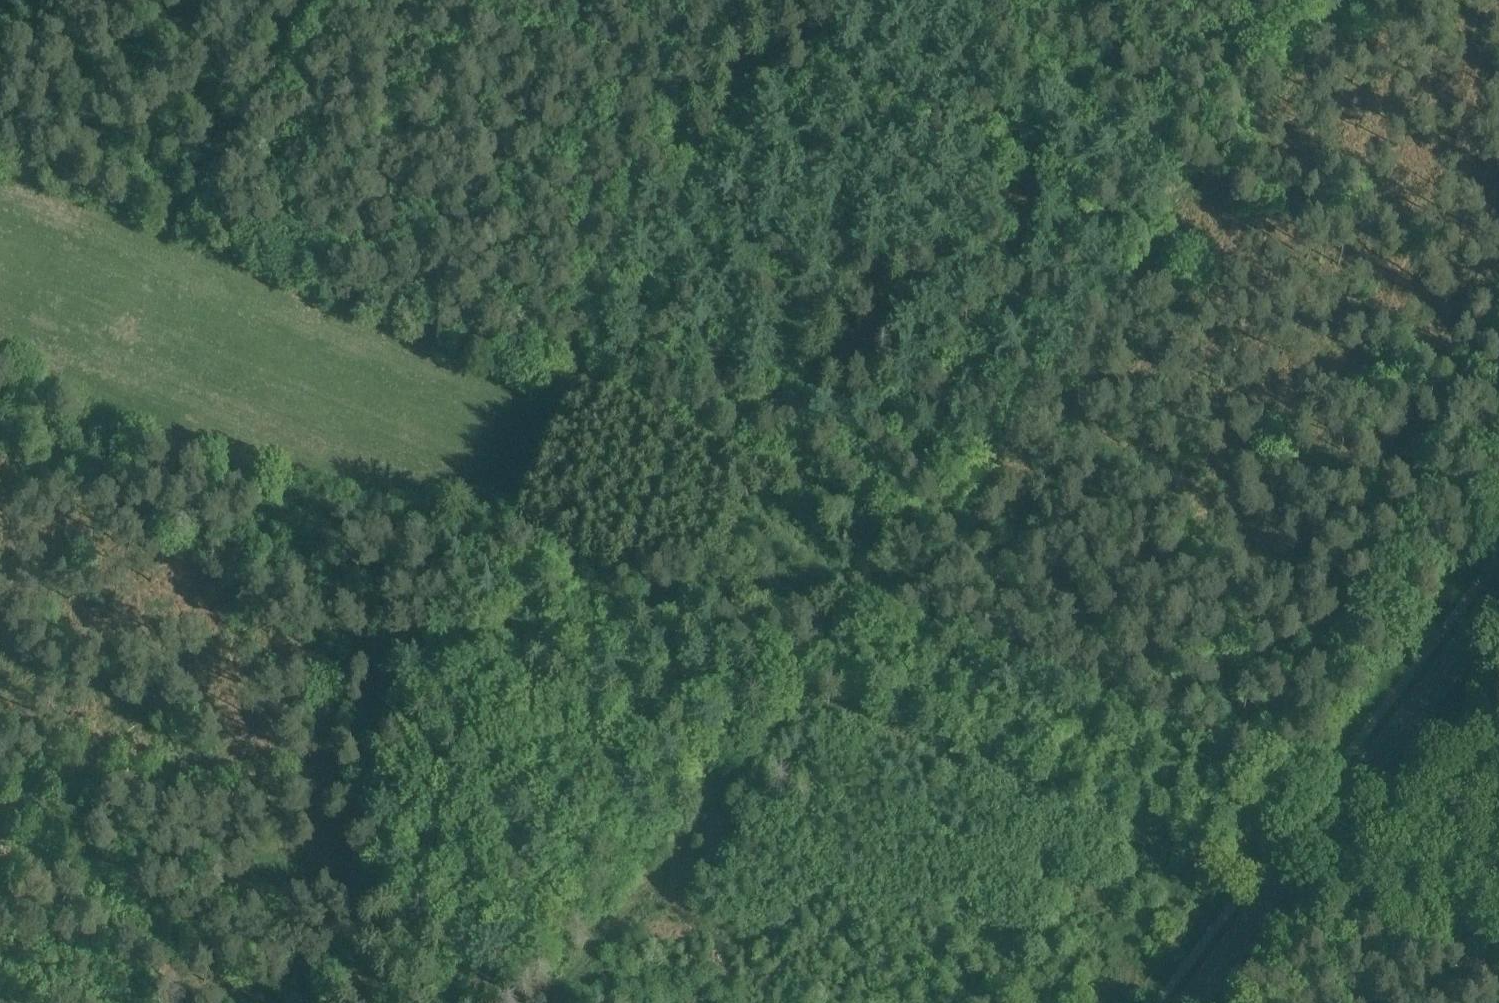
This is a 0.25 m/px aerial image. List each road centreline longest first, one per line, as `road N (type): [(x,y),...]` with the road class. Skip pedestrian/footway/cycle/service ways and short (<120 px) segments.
road 1 (track): [(552,1002),(737,786),(1329,0)]
road 2 (secondary): [(1204,1002),(1498,614)]
road 3 (track): [(743,0),(537,393)]

